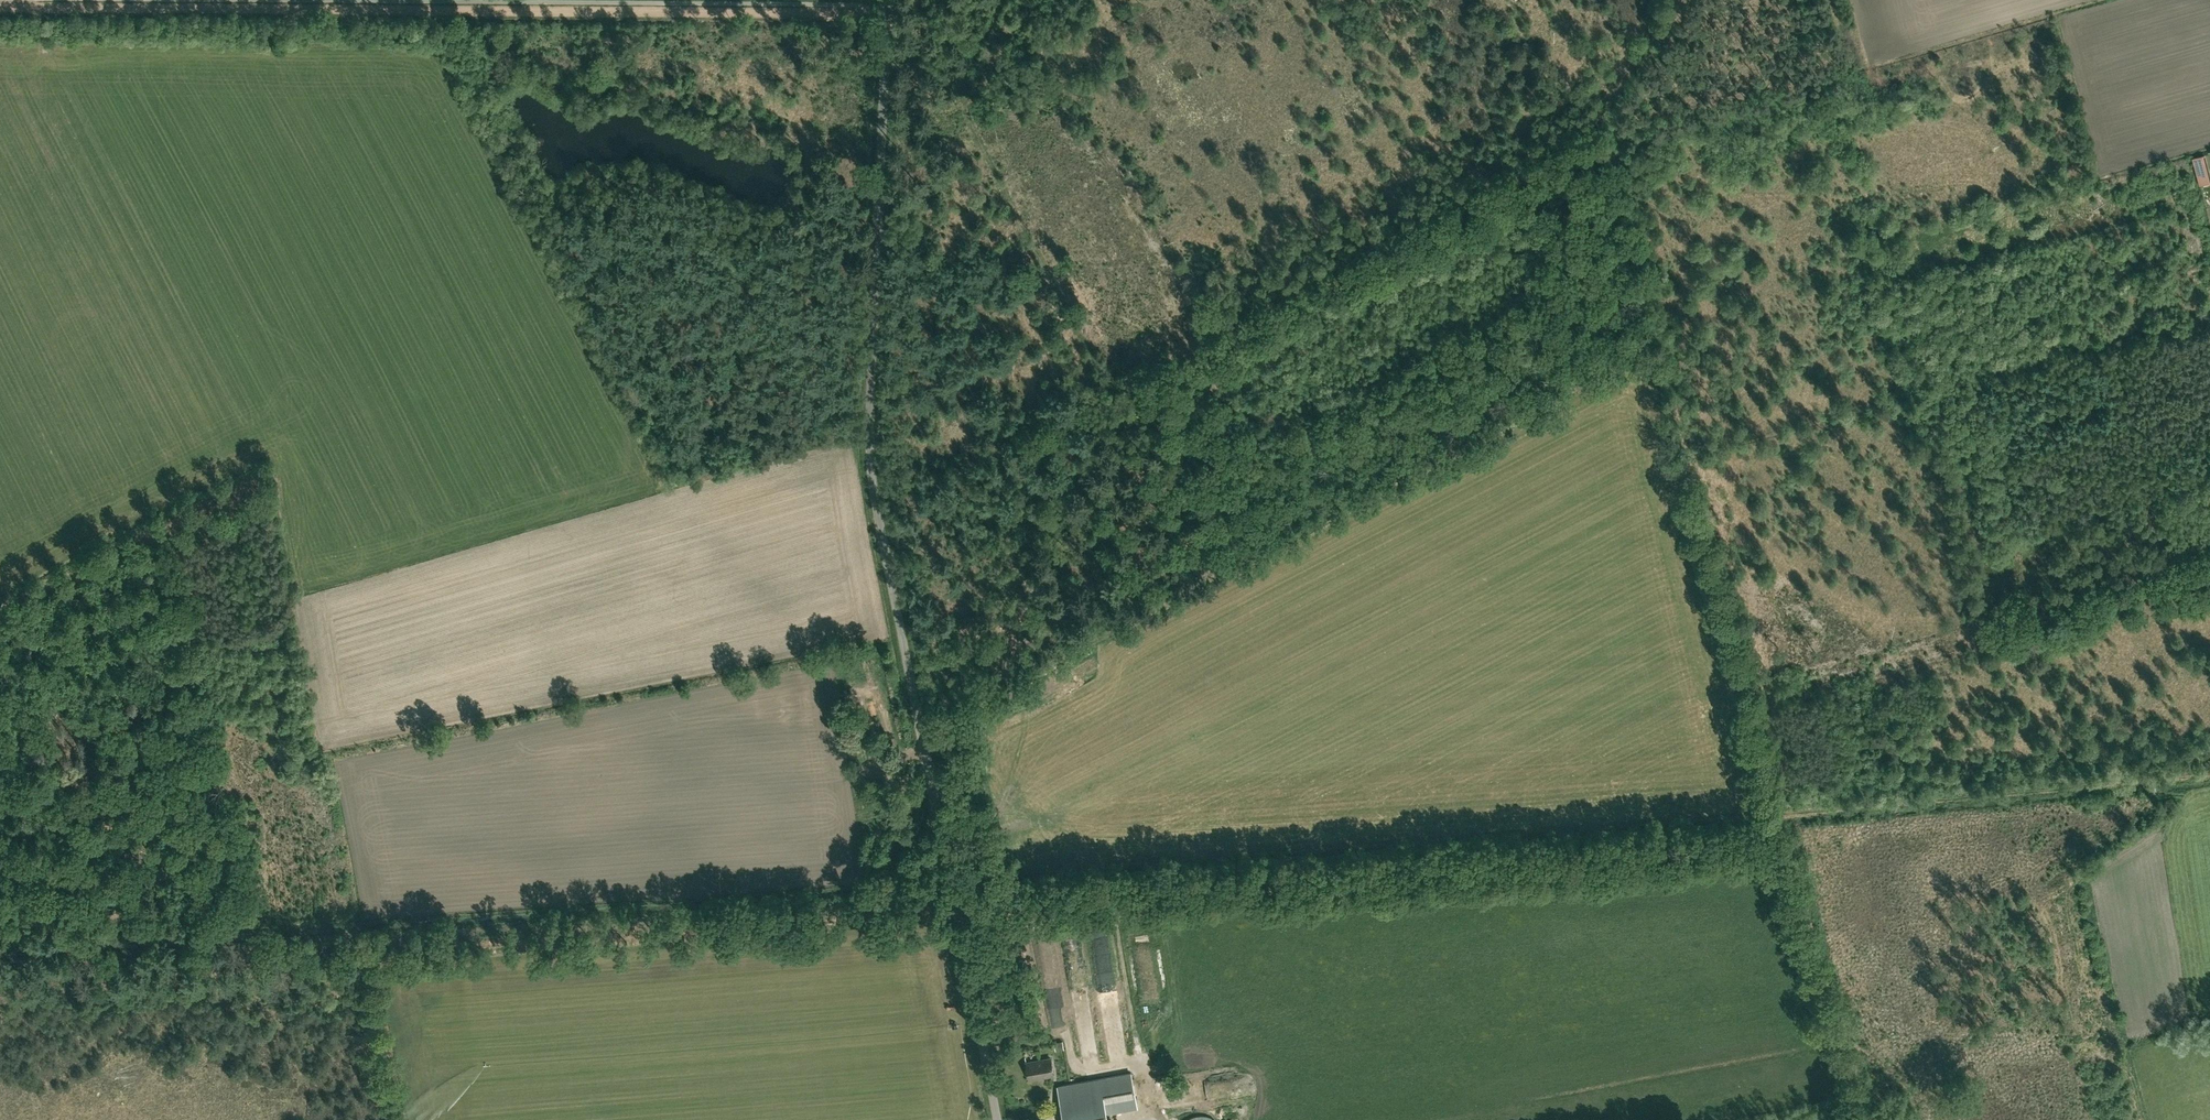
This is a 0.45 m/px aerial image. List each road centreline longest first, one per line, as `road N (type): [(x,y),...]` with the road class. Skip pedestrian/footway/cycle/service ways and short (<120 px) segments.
road 1 (unclassified): [(998,1119),(876,481),(887,0)]
road 2 (track): [(866,11),(0,6)]
road 3 (track): [(352,924),(0,953)]

